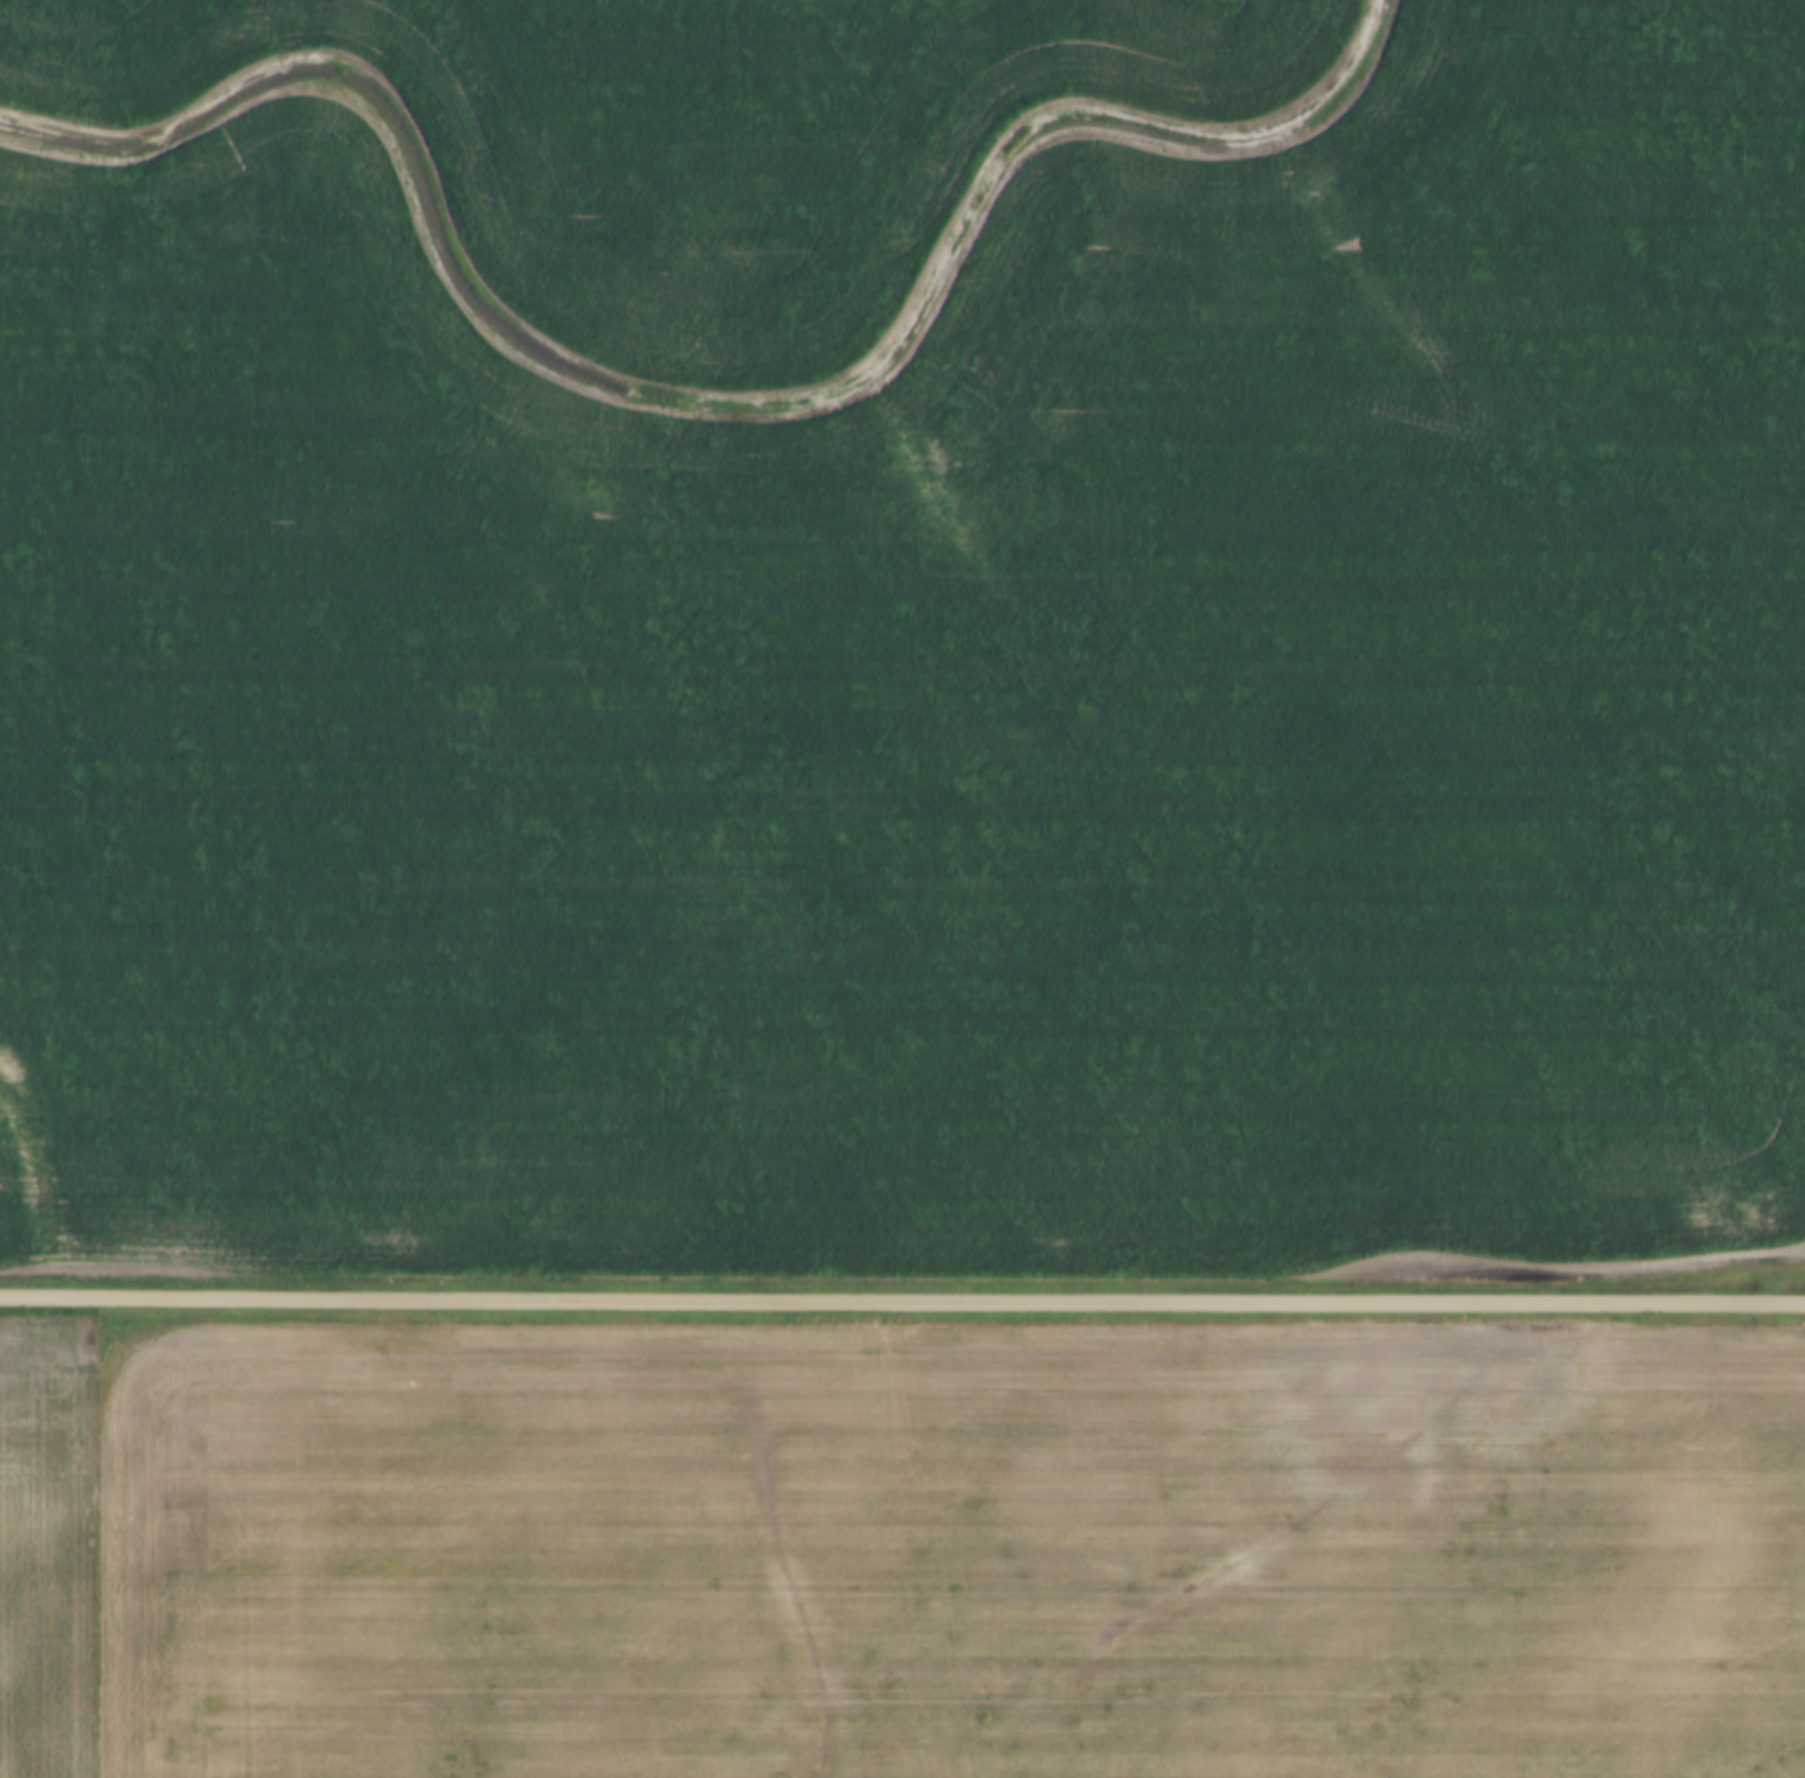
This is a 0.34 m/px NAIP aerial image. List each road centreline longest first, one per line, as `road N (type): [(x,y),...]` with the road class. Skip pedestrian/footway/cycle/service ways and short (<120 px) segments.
road 1 (residential): [(0,1295),(1804,1303)]

